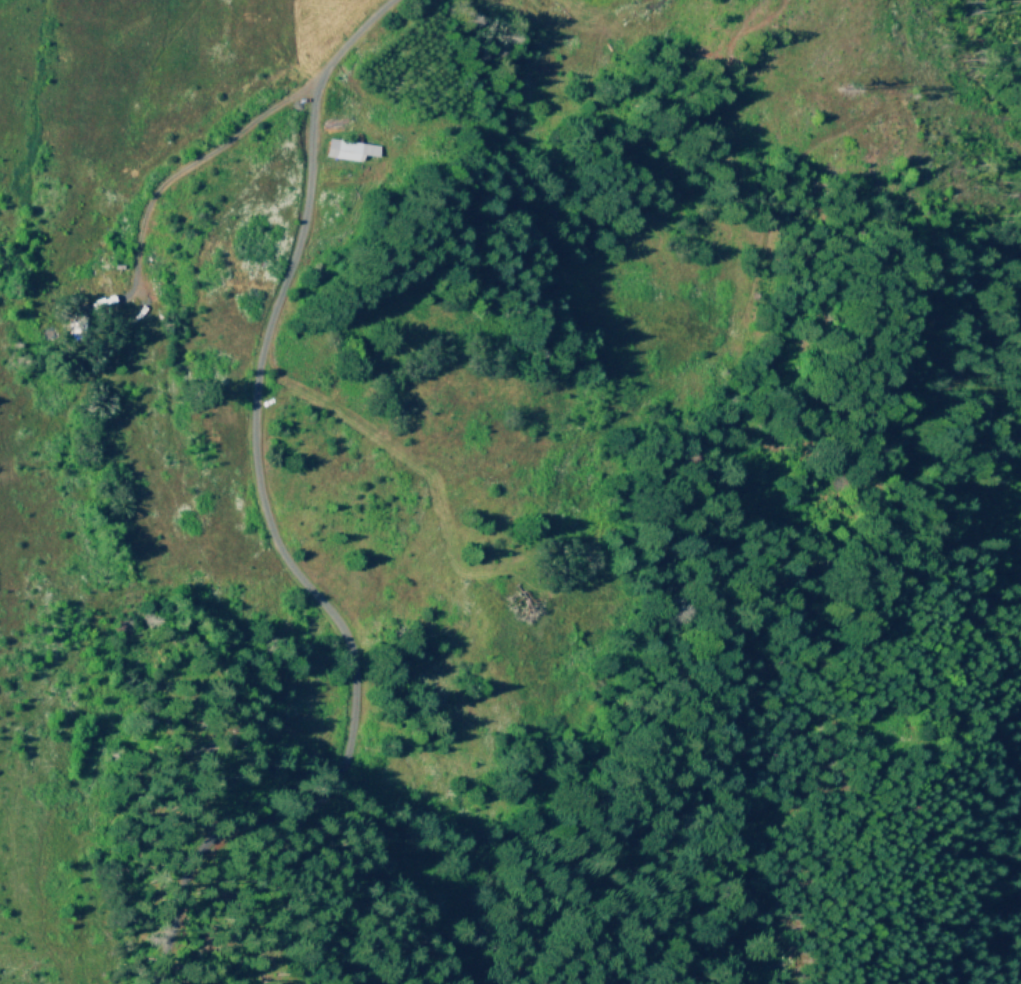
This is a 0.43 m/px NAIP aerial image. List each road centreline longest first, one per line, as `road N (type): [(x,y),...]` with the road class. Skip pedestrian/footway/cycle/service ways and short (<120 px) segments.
road 1 (residential): [(0,483),(60,475),(124,445),(218,221),(318,120),(523,0)]

